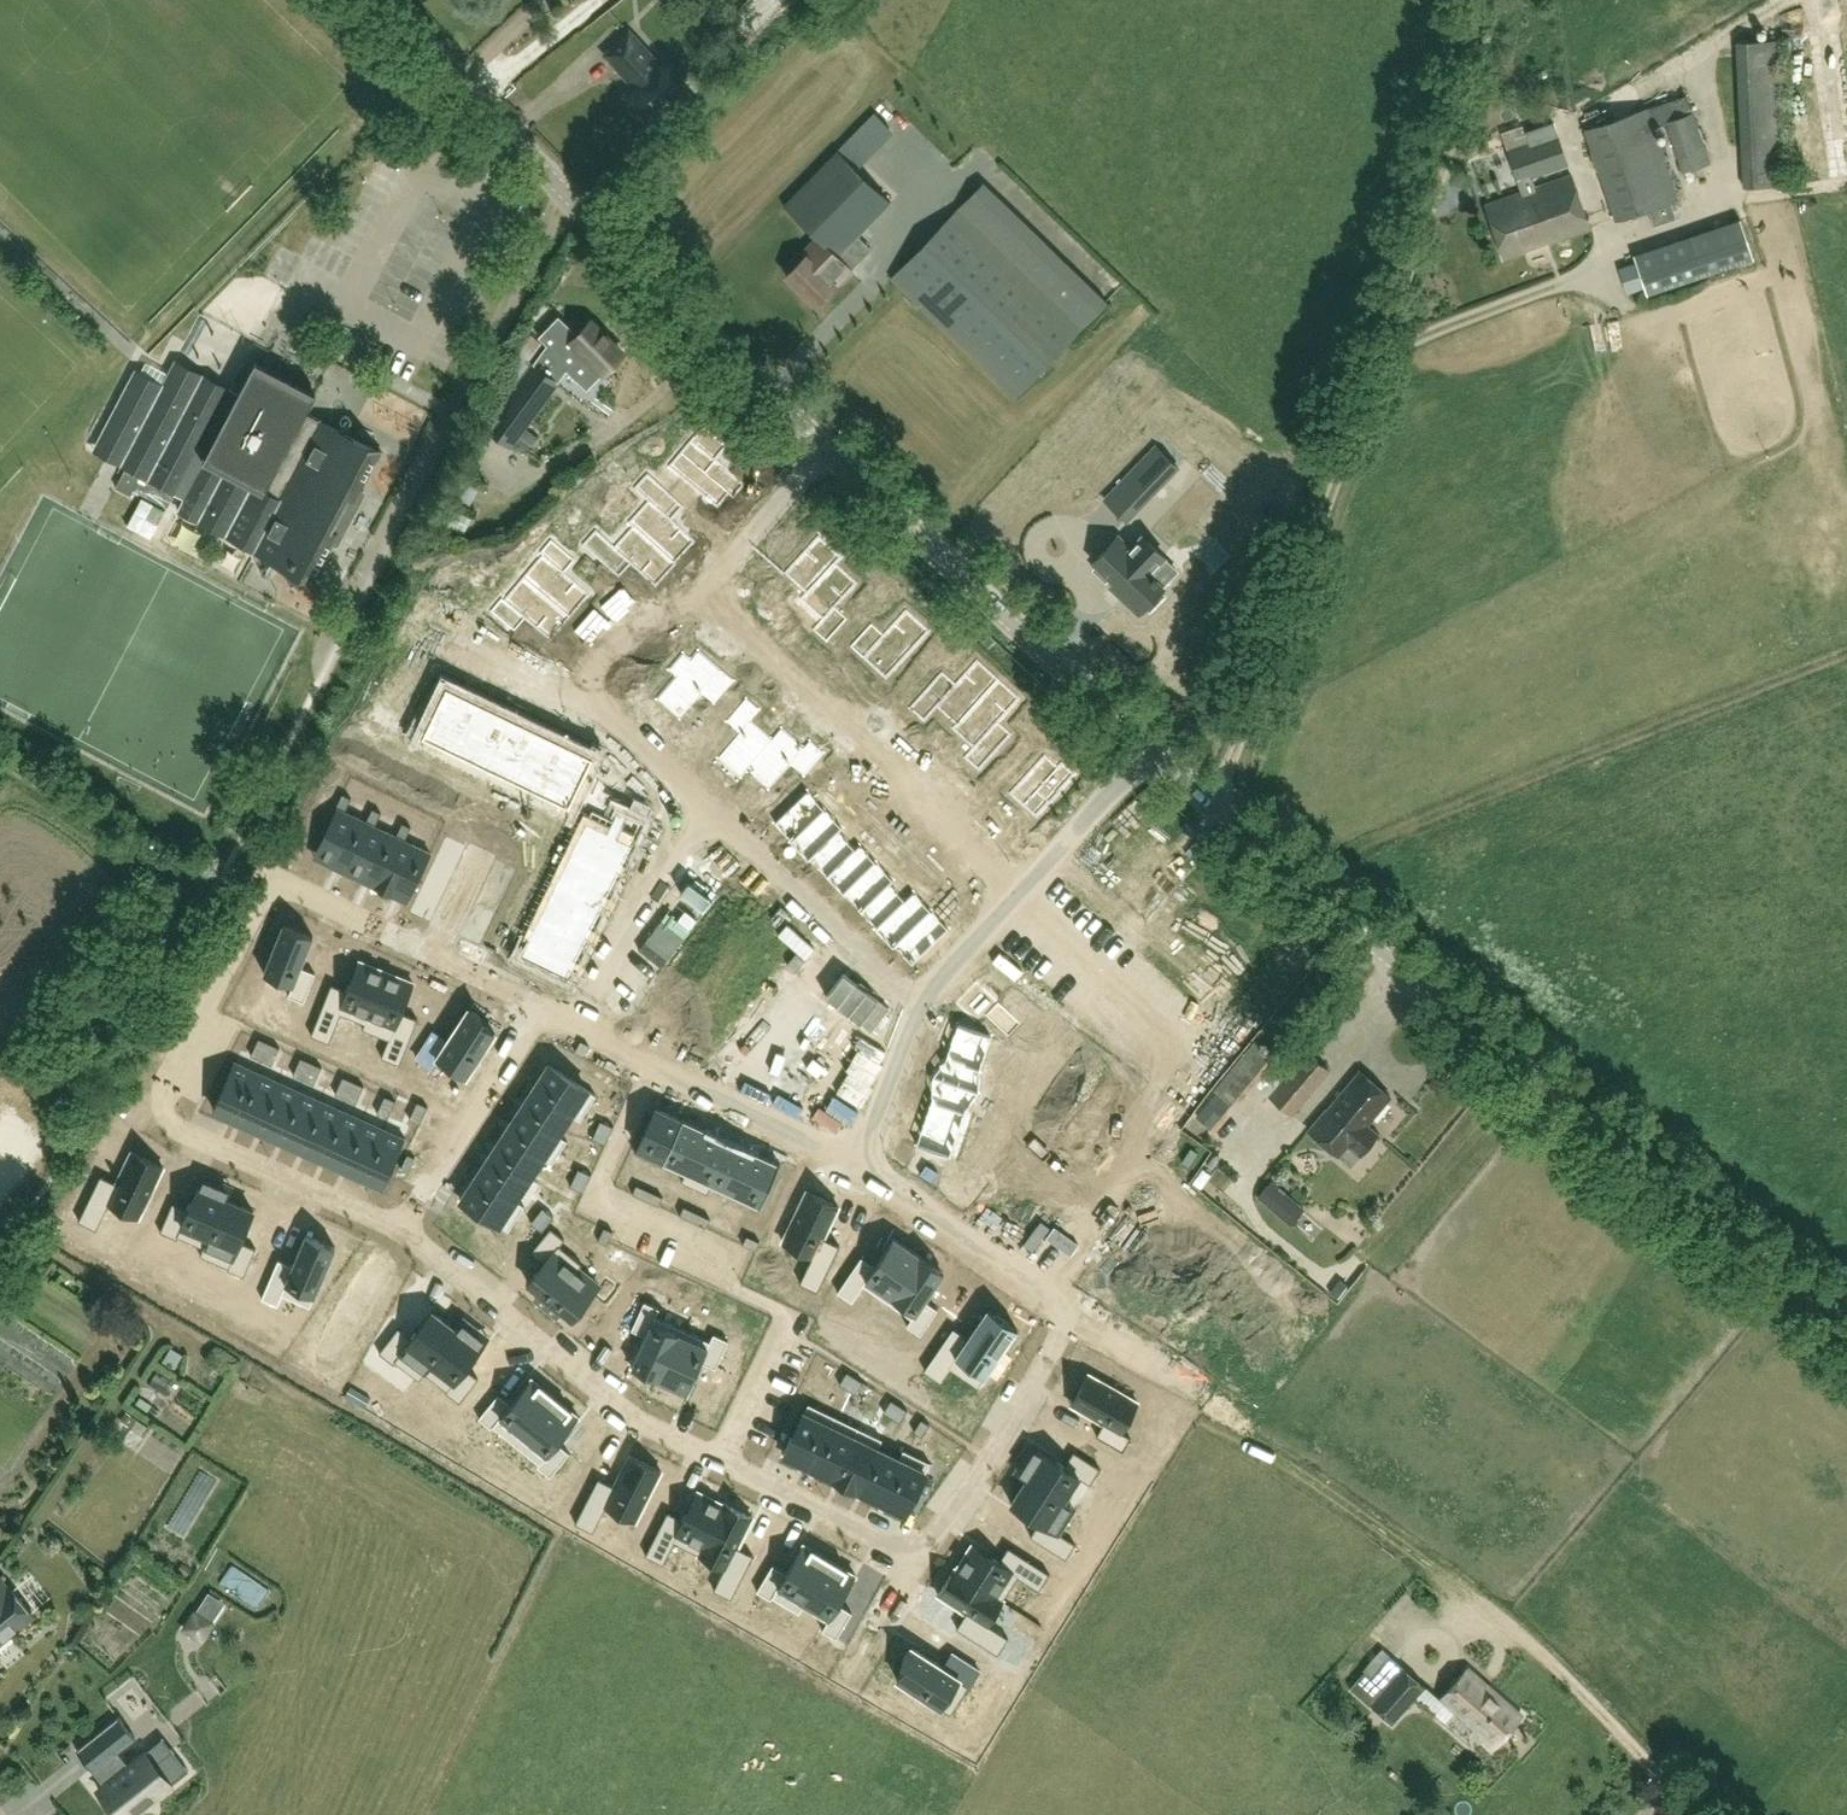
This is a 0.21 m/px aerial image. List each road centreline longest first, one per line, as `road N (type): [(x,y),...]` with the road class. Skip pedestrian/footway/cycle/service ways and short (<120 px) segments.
road 1 (residential): [(403,1236),(635,1422),(906,1547),(939,1530),(1063,1325)]
road 2 (residential): [(400,947),(311,892),(270,899),(157,1097),(173,1123),(403,1236)]
road 3 (tertiary): [(1846,1321),(1740,1245),(1345,910)]
road 4 (track): [(1846,654),(1355,849),(1316,886)]
road 5 (residential): [(819,449),(739,549),(595,664),(592,700),(599,714),(716,810)]
road 6 (residential): [(1063,1325),(1097,1324),(1468,1591)]
road 7 (residential): [(1051,1291),(1173,1133),(1213,1056),(1345,910)]
road 8 (unclassified): [(1385,365),(1217,802)]
road 9 (unclassified): [(369,600),(563,197)]
road 10 (tertiary): [(1147,745),(819,449)]
road 11 (track): [(1480,0),(1469,76),(1437,189),(1381,345),(1385,365)]
road 12 (residential): [(400,947),(458,819),(530,851),(471,982)]
road 13 (tertiary): [(819,449),(563,197)]
road 14 (residential): [(1147,745),(918,996)]
road 15 (residential): [(855,1161),(570,1030)]
road 16 (residential): [(716,810),(918,996)]
road 17 (tertiary): [(563,197),(382,0)]
road 18 (residential): [(716,810),(570,1030)]
road 19 (residential): [(403,1236),(539,1017)]
road 20 (residential): [(1051,1291),(855,1161)]
road 21 (residential): [(918,996),(855,1161)]
road 22 (tertiary): [(1345,910),(1217,802)]

